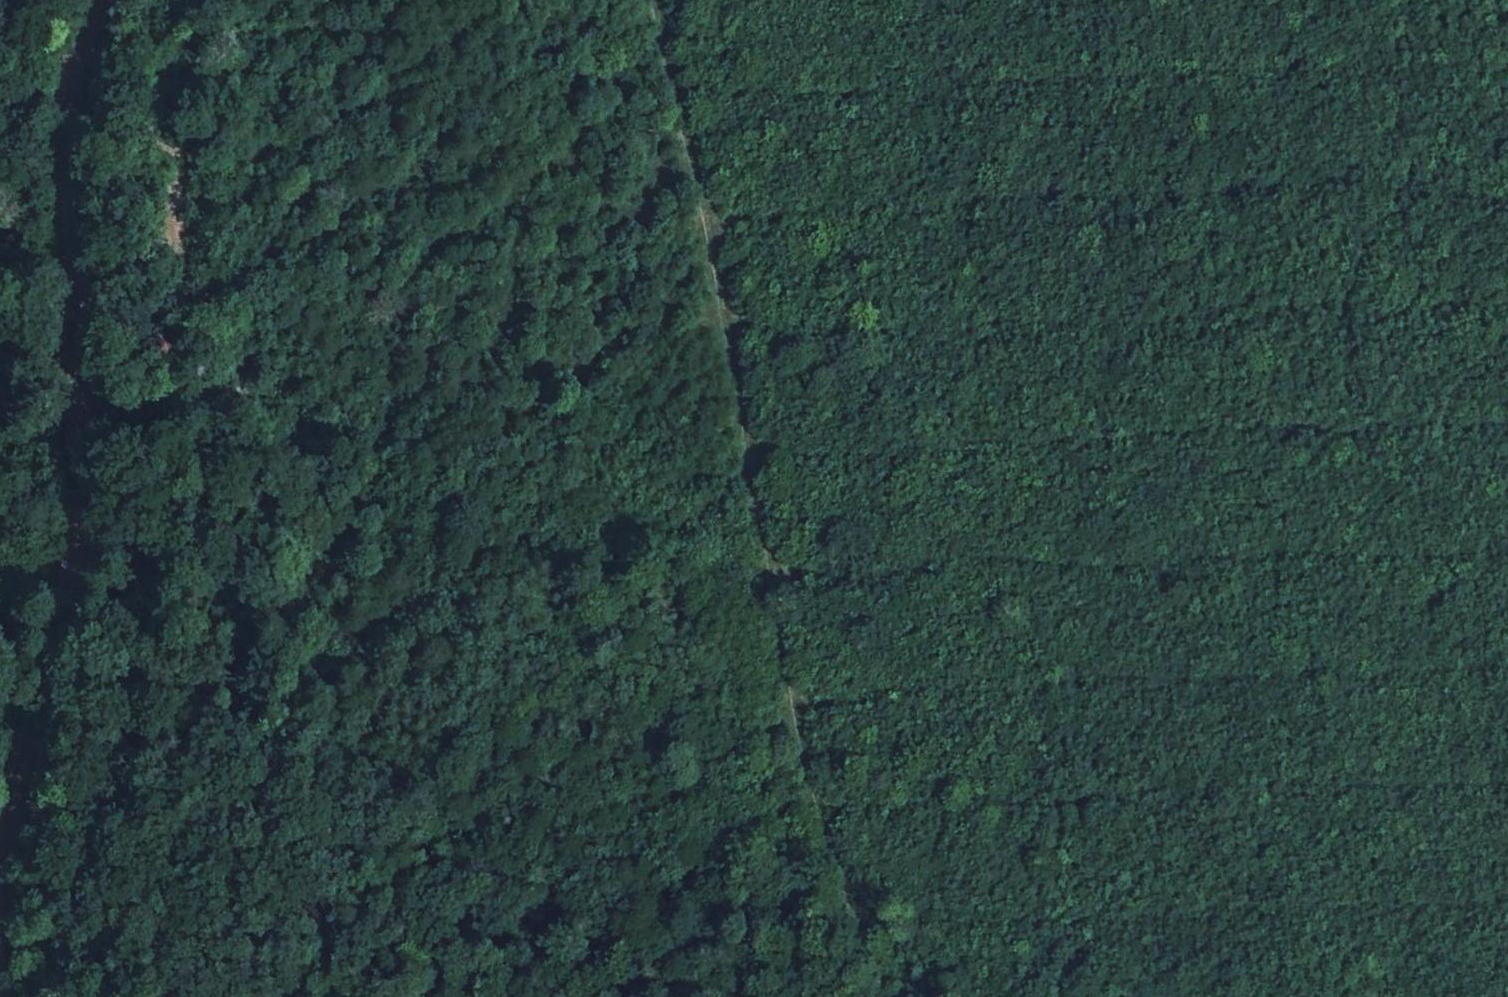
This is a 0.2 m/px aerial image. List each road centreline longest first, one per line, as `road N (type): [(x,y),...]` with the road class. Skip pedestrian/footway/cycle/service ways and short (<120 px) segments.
road 1 (track): [(8,996),(5,946),(26,715),(66,562),(83,392),(68,228),(77,90),(107,0)]

